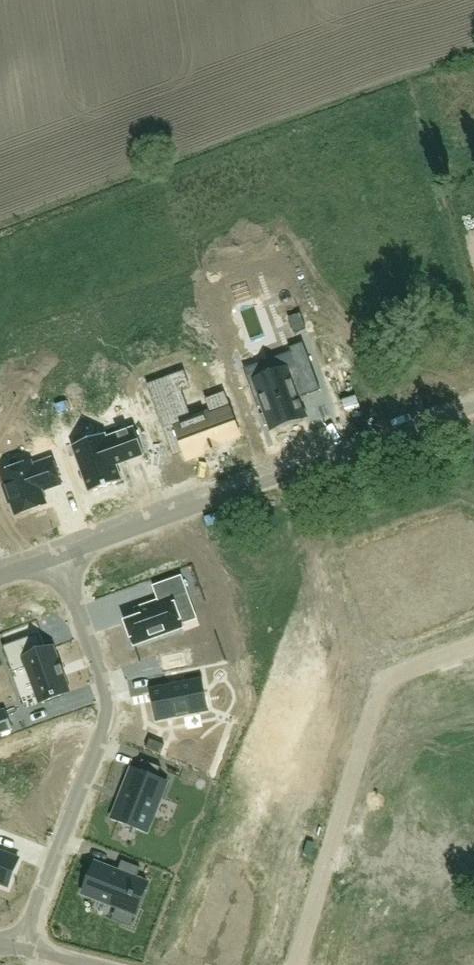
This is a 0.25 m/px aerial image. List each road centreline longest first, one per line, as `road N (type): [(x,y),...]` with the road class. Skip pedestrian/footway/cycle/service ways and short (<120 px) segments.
road 1 (residential): [(58,558),(473,405)]
road 2 (residential): [(18,947),(113,708),(58,558)]
road 3 (residential): [(299,964),(382,682),(473,648)]

